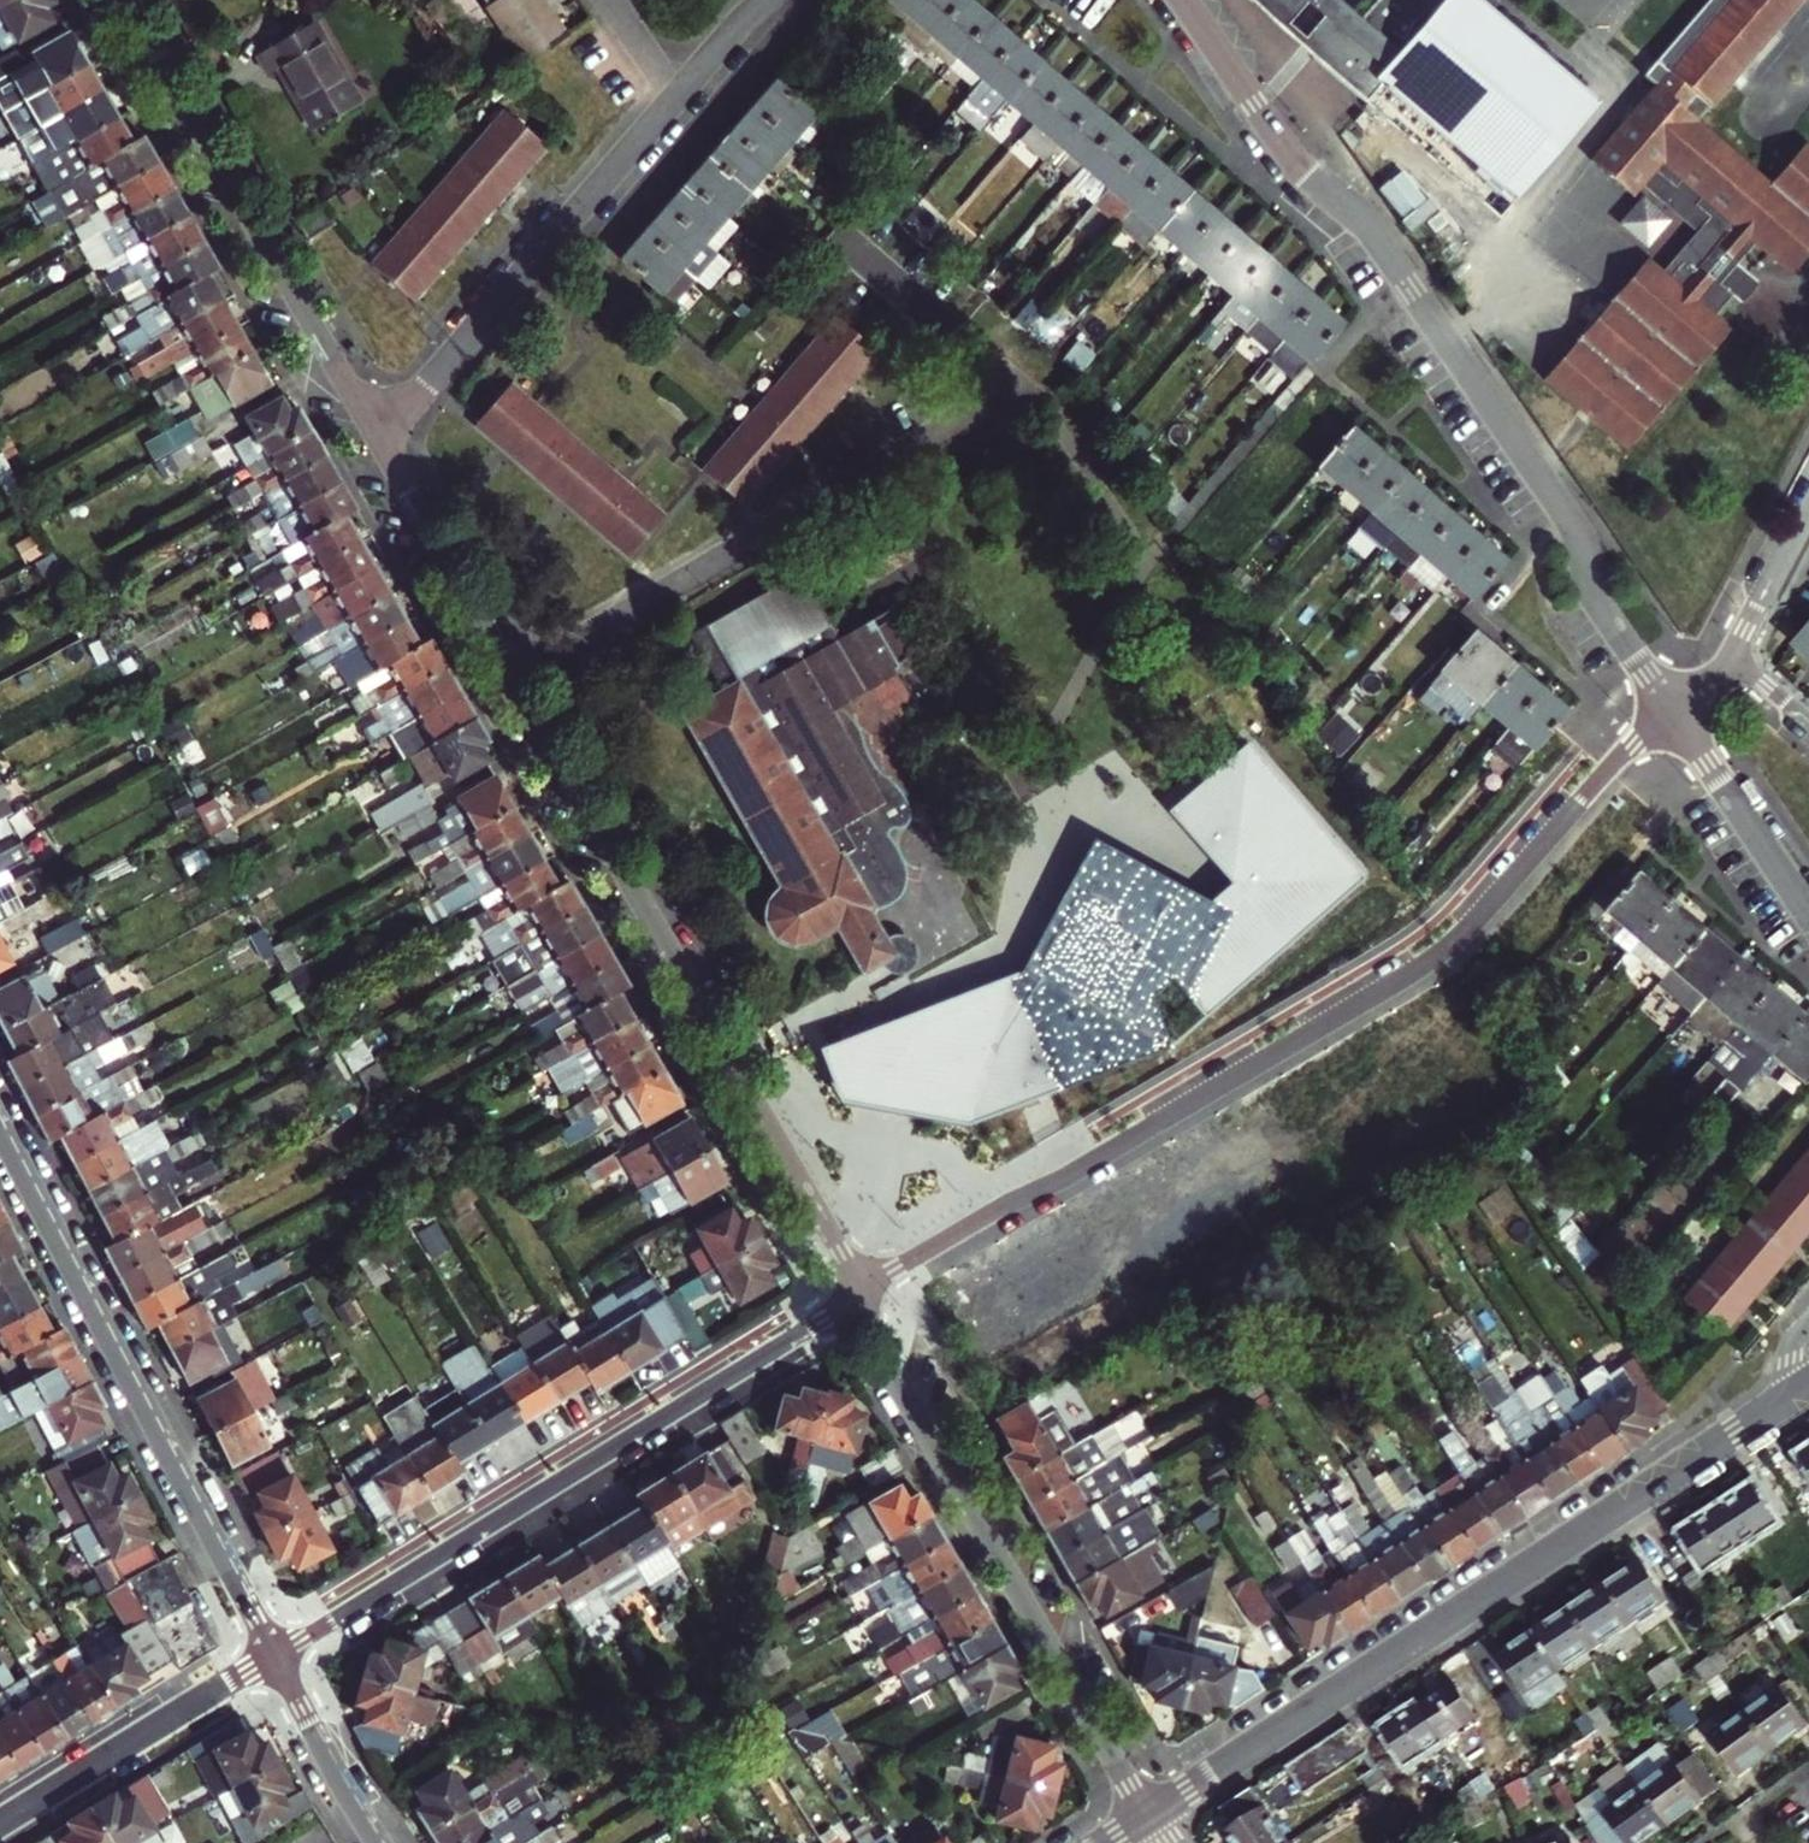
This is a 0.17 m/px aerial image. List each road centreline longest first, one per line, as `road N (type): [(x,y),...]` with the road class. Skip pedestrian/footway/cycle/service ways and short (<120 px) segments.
road 1 (residential): [(854,1299),(1457,949),(1660,693)]
road 2 (residential): [(1660,693),(1601,604),(1578,534),(1552,492),(1377,239),(1285,146),(1186,0)]
road 3 (residential): [(1149,1813),(1808,1384)]
road 4 (residential): [(854,1299),(846,1263),(818,1209),(515,678)]
road 5 (residential): [(854,1299),(275,1656)]
road 6 (residential): [(0,1128),(275,1656)]
road 7 (residential): [(1149,1813),(854,1299)]
road 8 (residential): [(515,678),(1012,390)]
road 9 (residential): [(379,442),(125,0)]
road 10 (residential): [(379,442),(675,100)]
road 11 (residential): [(275,1656),(0,1825)]
road 12 (residential): [(515,678),(379,442)]
road 13 (residential): [(1808,914),(1672,711)]
road 14 (residential): [(275,1656),(379,1842)]
road 15 (residential): [(1808,510),(1733,657)]
road 16 (residential): [(675,100),(764,0)]
road 17 (residential): [(675,100),(607,0)]

